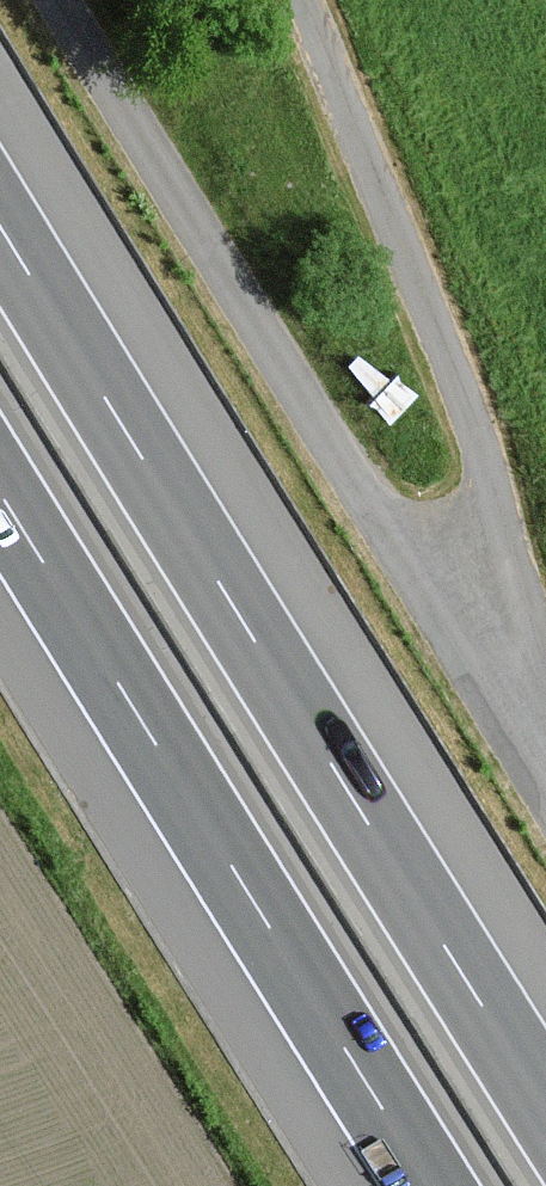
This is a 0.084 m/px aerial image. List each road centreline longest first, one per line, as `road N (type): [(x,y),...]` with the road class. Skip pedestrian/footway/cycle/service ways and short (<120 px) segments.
road 1 (motorway): [(545,1104),(0,222)]
road 2 (unclassified): [(59,0),(545,796)]
road 3 (motorway): [(0,492),(429,1185)]

